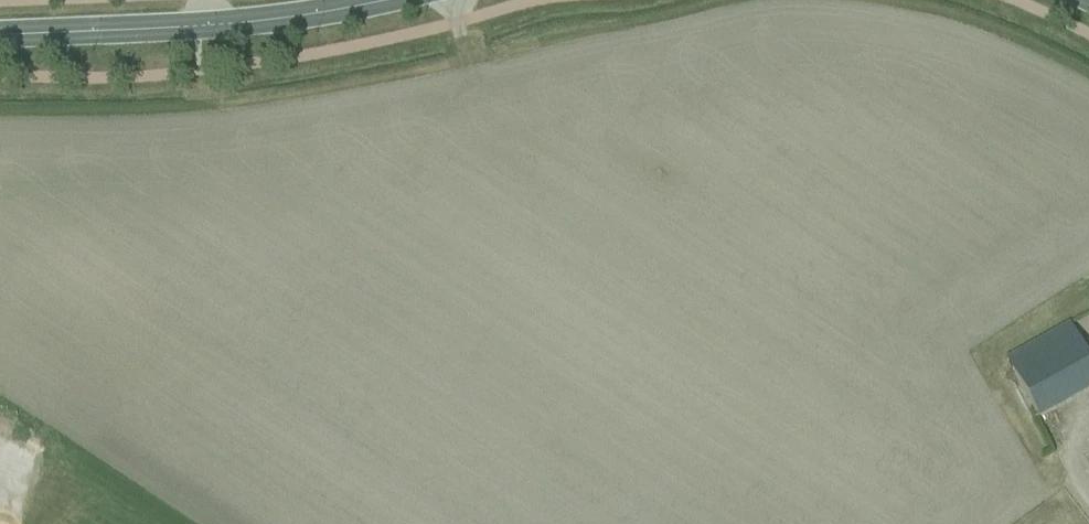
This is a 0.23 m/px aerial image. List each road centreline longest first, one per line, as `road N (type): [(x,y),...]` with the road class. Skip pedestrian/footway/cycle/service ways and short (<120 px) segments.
road 1 (primary): [(0,37),(264,22),(386,0)]

